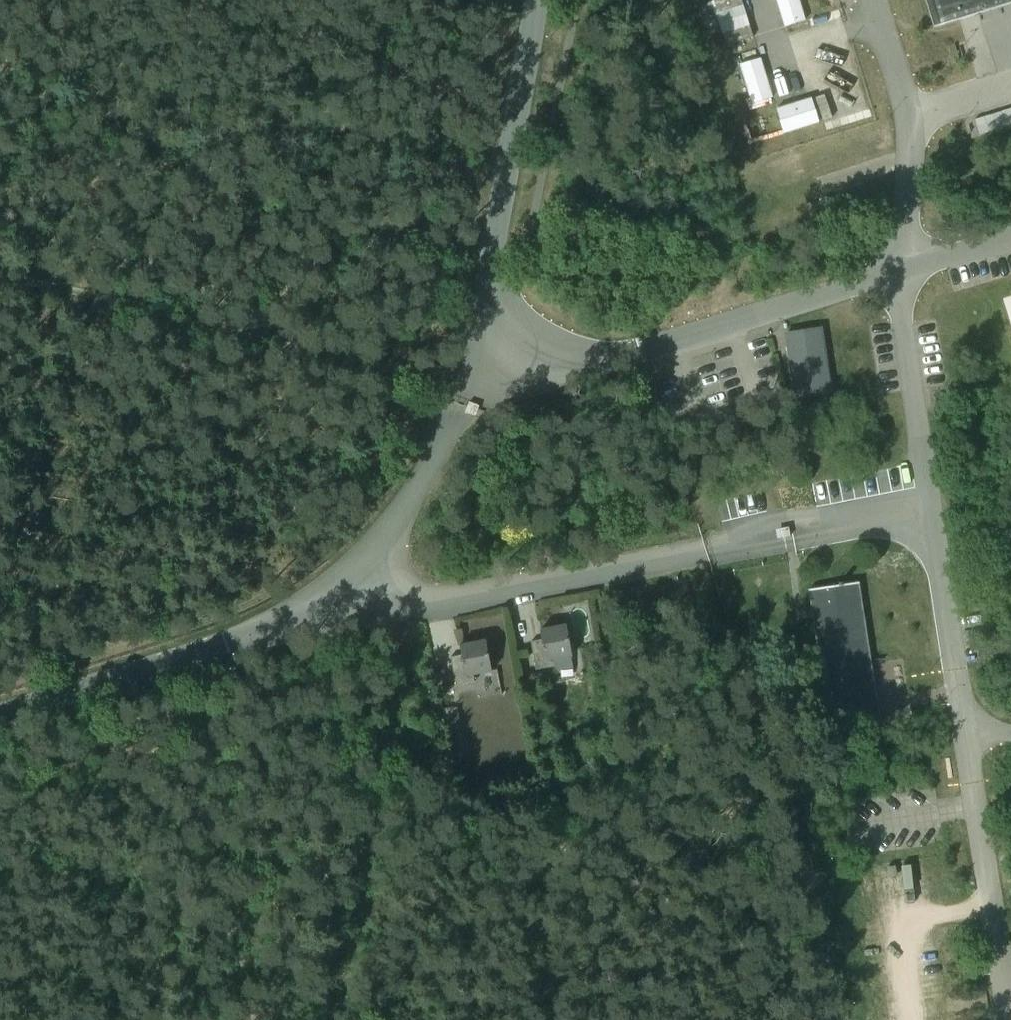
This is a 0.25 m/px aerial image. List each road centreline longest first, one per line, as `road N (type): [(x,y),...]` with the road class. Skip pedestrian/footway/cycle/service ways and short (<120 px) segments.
road 1 (unclassified): [(352,574),(408,500),(459,405),(536,0)]
road 2 (unclassified): [(352,574),(417,600),(446,600),(930,513)]
road 3 (track): [(464,390),(437,394),(400,468),(363,516),(270,594),(214,621),(0,689)]
road 4 (track): [(417,600),(387,794),(336,1019)]
road 5 (unclassified): [(0,714),(284,619),(352,574)]
road 6 (track): [(816,861),(734,621),(746,602),(792,573),(787,542)]
road 7 (track): [(975,806),(831,831),(818,846),(845,1019)]

